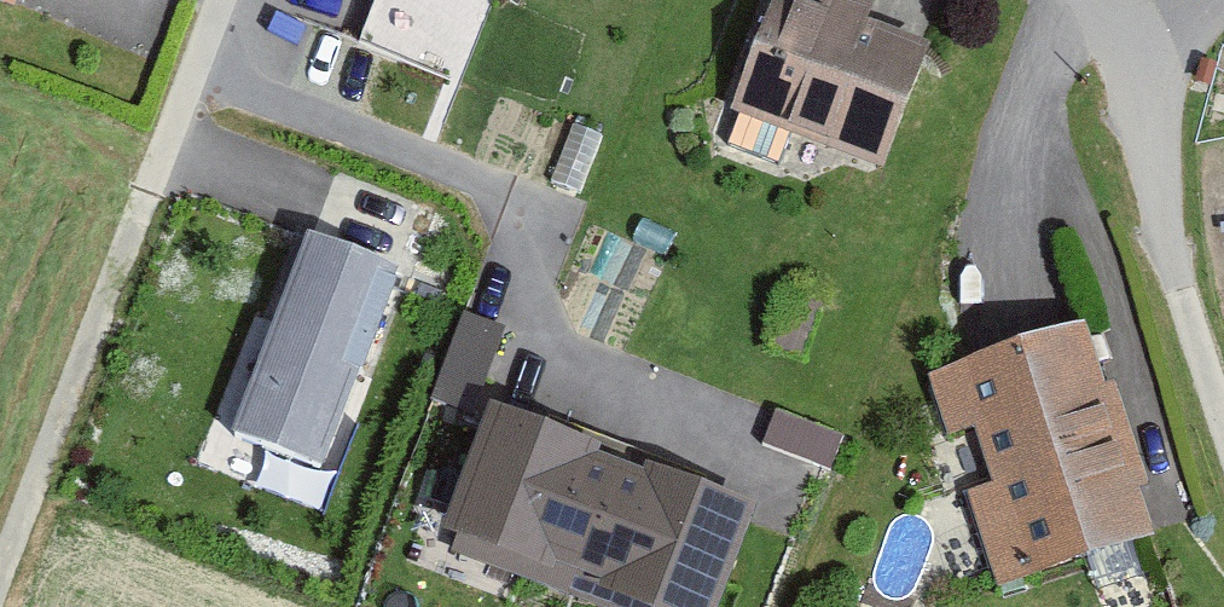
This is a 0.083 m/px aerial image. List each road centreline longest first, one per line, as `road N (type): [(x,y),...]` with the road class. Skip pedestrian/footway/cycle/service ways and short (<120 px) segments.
road 1 (track): [(144,190),(0,568)]
road 2 (track): [(1157,189),(1223,398)]
road 3 (residential): [(1088,0),(1131,58),(1157,189)]
road 4 (residential): [(216,0),(144,190)]

